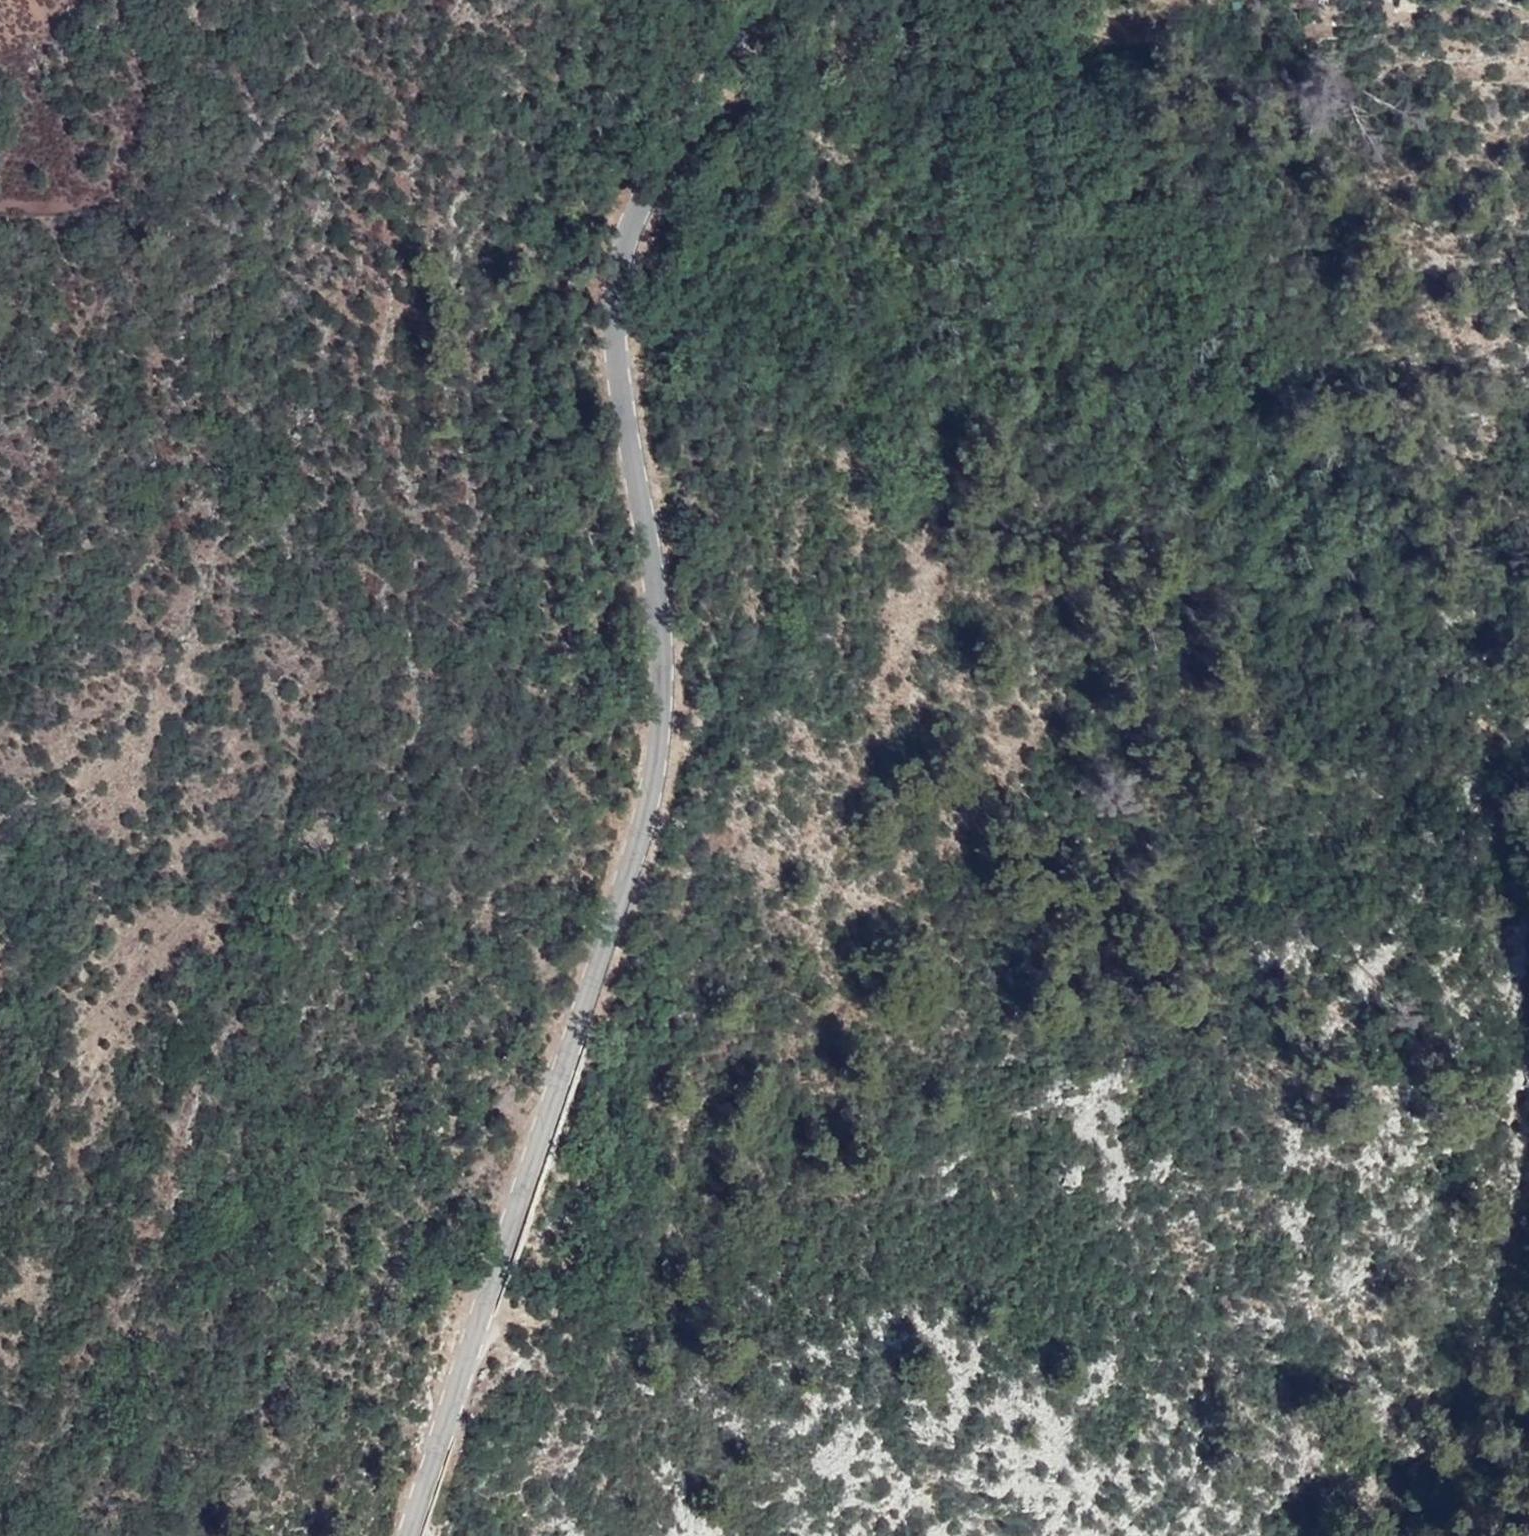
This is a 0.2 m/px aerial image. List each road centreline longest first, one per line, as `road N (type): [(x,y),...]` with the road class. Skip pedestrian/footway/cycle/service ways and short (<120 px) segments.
road 1 (tertiary): [(409,1535),(652,795),(664,662),(615,295),(660,163),(759,0)]

